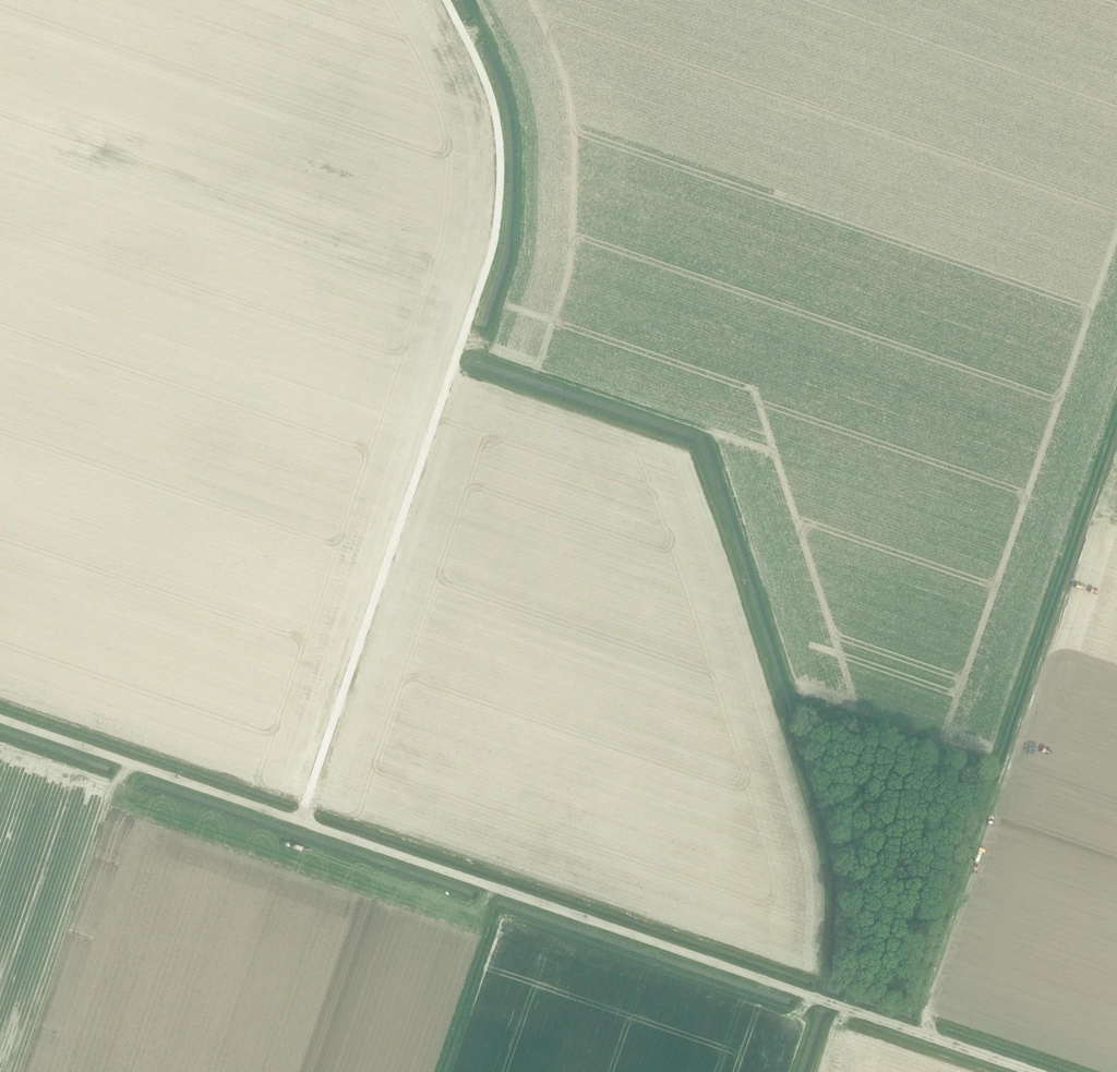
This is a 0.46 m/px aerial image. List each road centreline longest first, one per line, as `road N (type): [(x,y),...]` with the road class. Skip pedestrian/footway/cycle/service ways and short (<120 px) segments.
road 1 (track): [(0,719),(1033,1071)]
road 2 (track): [(446,0),(480,65),(506,142),(498,224),(302,822)]

